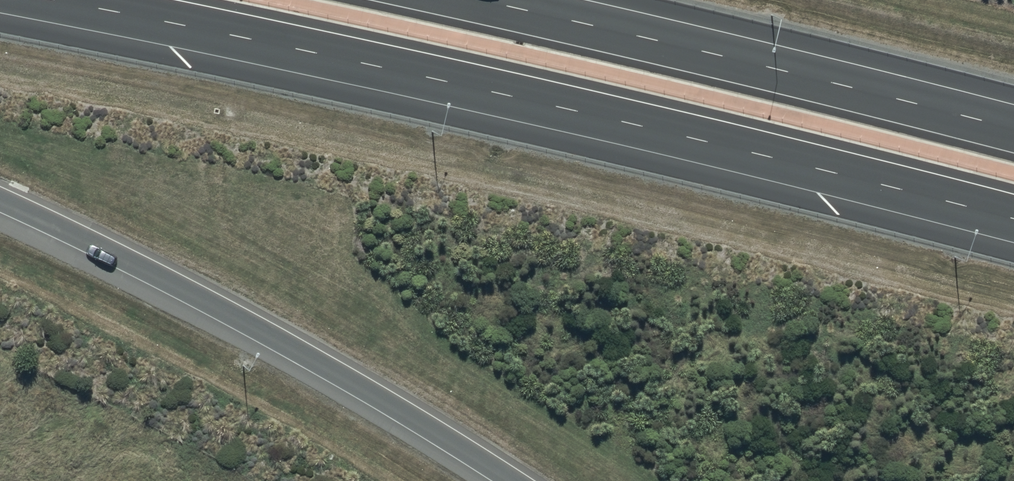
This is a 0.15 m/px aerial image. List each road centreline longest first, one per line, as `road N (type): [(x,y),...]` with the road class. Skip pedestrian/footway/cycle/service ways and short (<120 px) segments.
road 1 (motorway): [(1013,219),(512,97),(58,0)]
road 2 (motorway): [(514,480),(364,386),(0,200)]
road 3 (motorway): [(479,0),(1013,128)]

